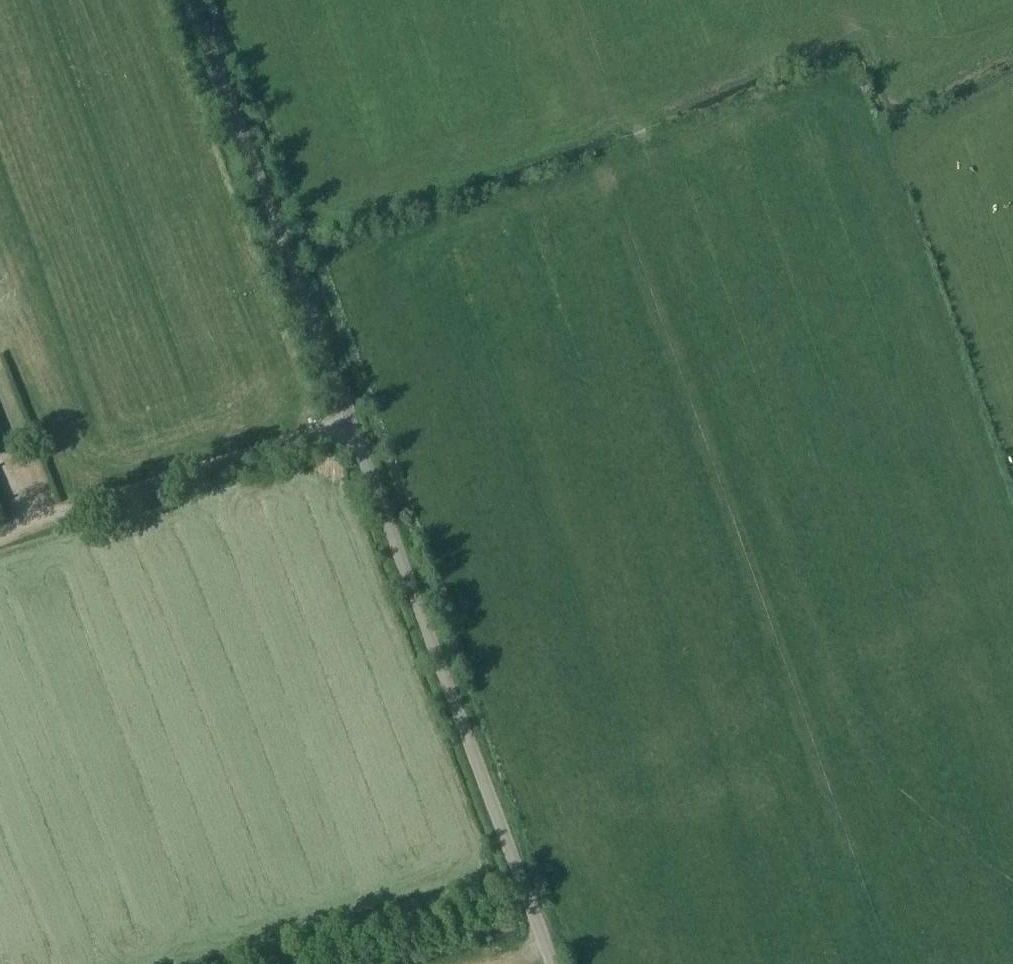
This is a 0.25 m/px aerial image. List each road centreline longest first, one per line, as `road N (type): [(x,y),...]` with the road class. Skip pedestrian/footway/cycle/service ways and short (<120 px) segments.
road 1 (unclassified): [(552,963),(191,0)]

